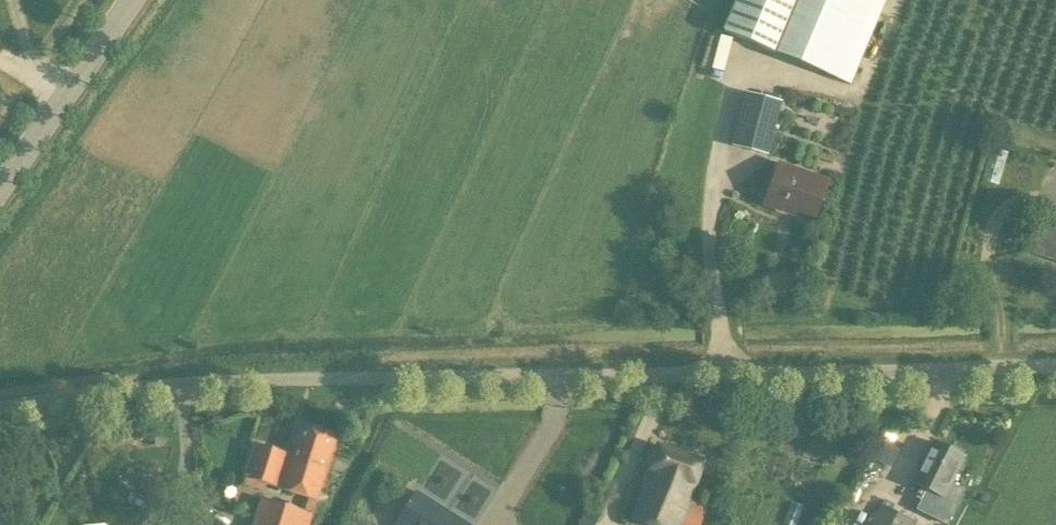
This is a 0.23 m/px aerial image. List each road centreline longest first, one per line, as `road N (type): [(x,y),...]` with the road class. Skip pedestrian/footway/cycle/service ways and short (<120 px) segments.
road 1 (unclassified): [(0,405),(198,375),(1055,365)]
road 2 (unclassified): [(0,190),(132,0)]

